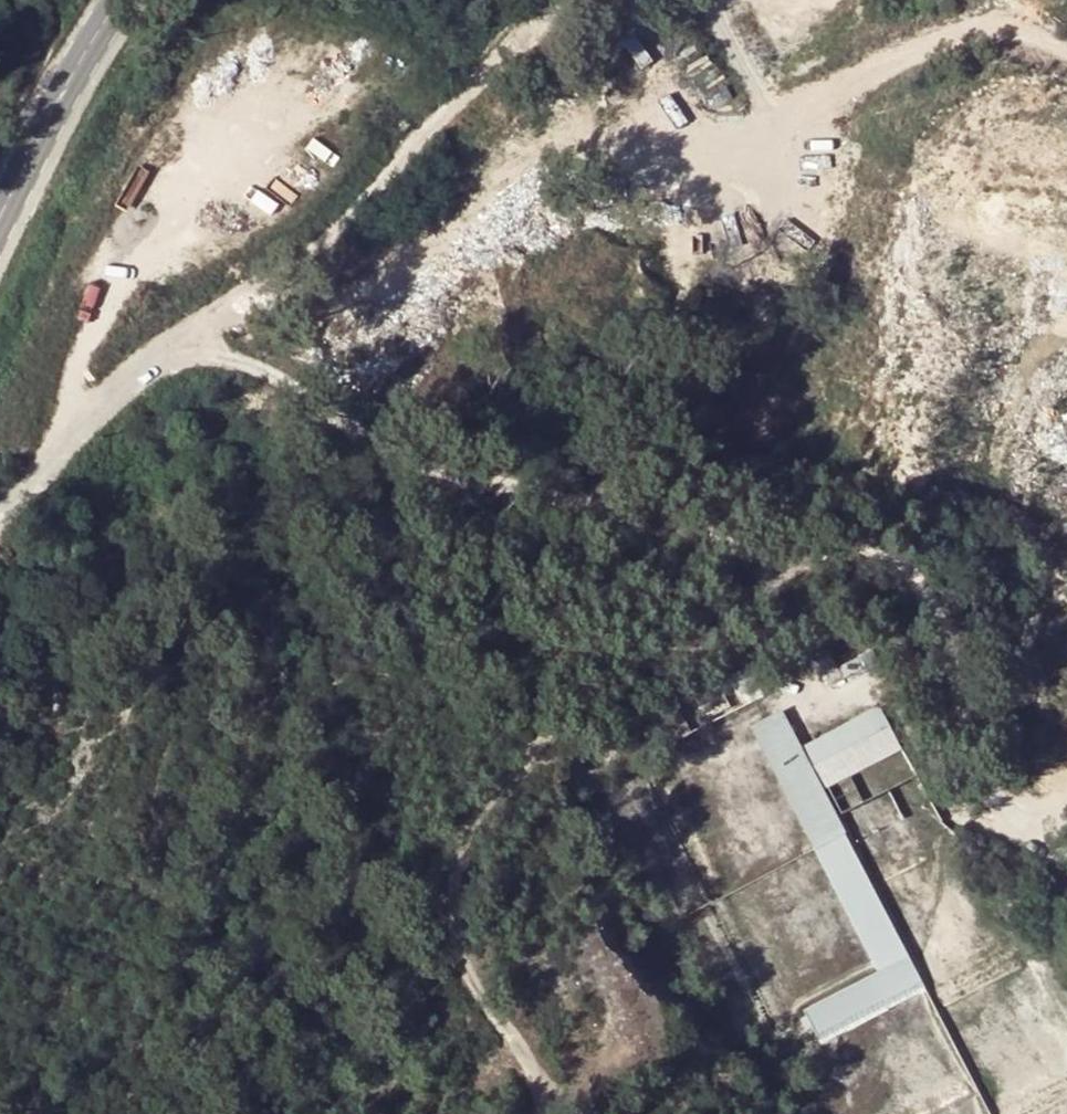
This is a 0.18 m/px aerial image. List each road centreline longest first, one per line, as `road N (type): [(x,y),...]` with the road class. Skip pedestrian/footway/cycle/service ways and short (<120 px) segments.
road 1 (secondary): [(111,0),(0,215)]

